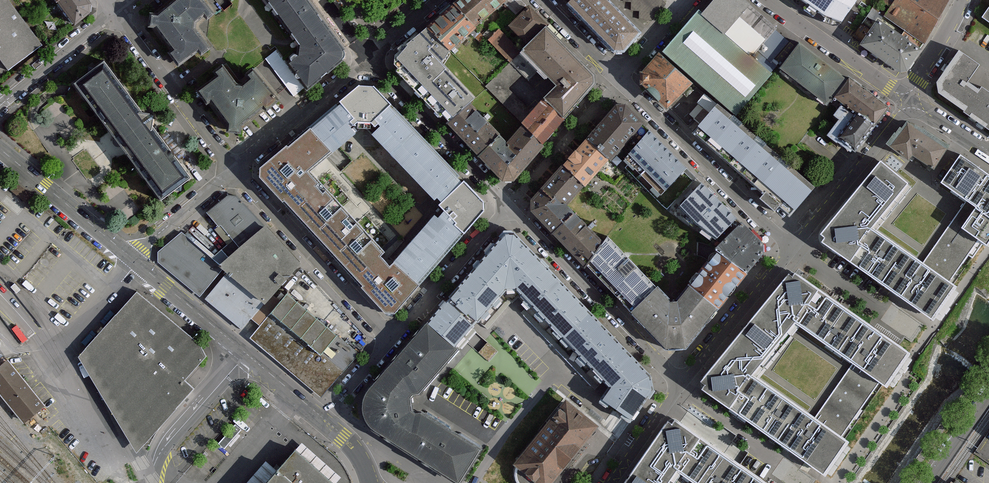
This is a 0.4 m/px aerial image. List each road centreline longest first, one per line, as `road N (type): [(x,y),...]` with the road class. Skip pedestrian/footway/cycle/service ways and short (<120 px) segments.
road 1 (residential): [(231,172),(366,62),(510,208)]
road 2 (residential): [(510,208),(680,386)]
road 3 (residential): [(618,80),(794,246)]
road 4 (residential): [(231,172),(388,340)]
road 5 (residential): [(113,14),(231,172)]
road 6 (residential): [(794,246),(908,101)]
road 7 (residential): [(680,386),(794,246)]
road 8 (residential): [(388,340),(510,208)]
road 9 (residential): [(768,0),(908,101)]
road 10 (tertiary): [(0,149),(133,259)]
road 11 (residential): [(244,352),(161,448),(152,482)]
road 12 (residential): [(0,106),(113,14)]
road 13 (tertiary): [(133,259),(244,352)]
road 14 (residential): [(133,259),(231,172)]

